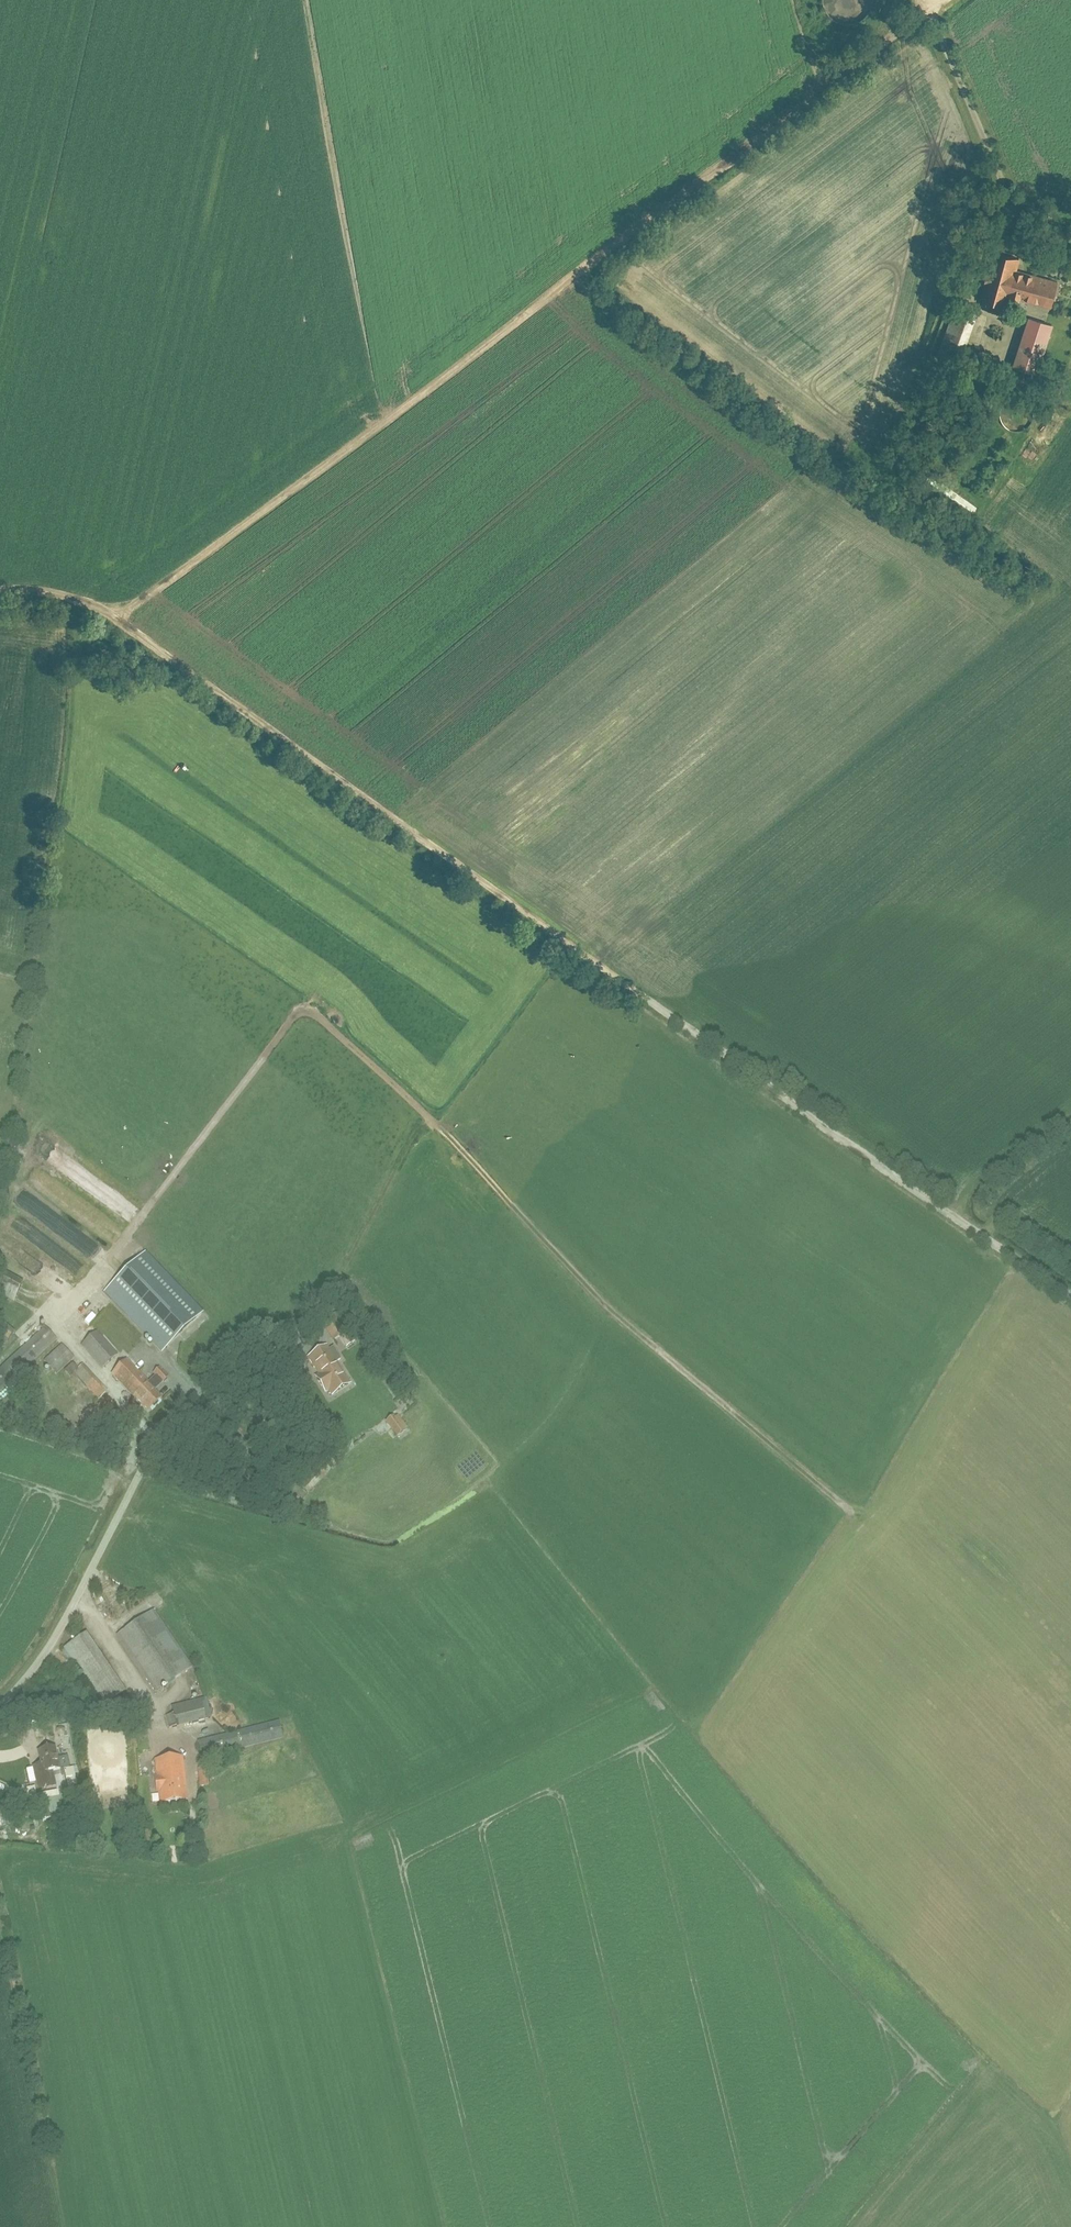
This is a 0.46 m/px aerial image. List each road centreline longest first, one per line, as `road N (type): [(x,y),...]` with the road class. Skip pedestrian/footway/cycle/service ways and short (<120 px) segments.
road 1 (track): [(1070,1299),(119,620)]
road 2 (track): [(929,9),(119,620)]
road 3 (track): [(138,1221),(297,1013),(315,1012),(431,1118),(610,1309),(847,1508)]
road 4 (unclassified): [(0,1705),(51,1641),(158,1443),(203,1397),(291,1338),(333,1289)]
road 5 (track): [(431,1118),(333,1289)]
road 6 (track): [(119,620),(84,599),(0,592)]

